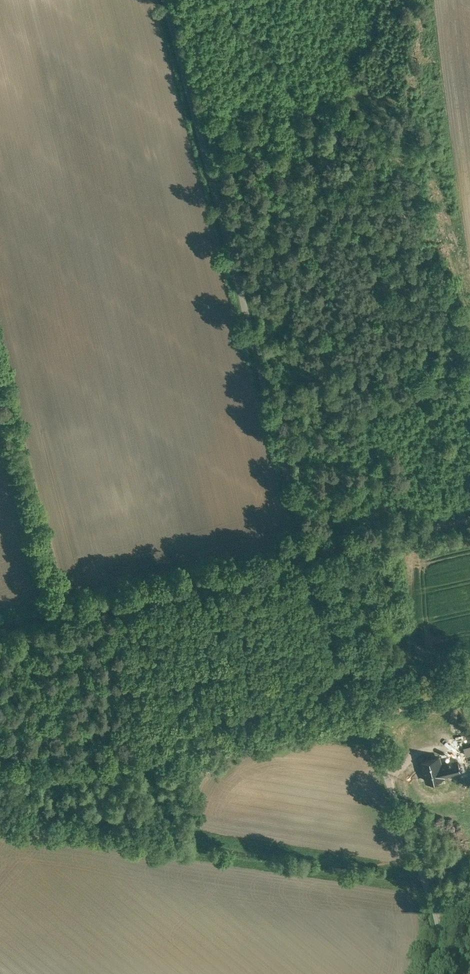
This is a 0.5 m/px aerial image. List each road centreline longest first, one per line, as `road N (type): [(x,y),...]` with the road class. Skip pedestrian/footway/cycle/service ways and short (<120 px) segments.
road 1 (unclassified): [(167,0),(313,557),(434,948),(427,973)]
road 2 (track): [(469,522),(0,625)]

